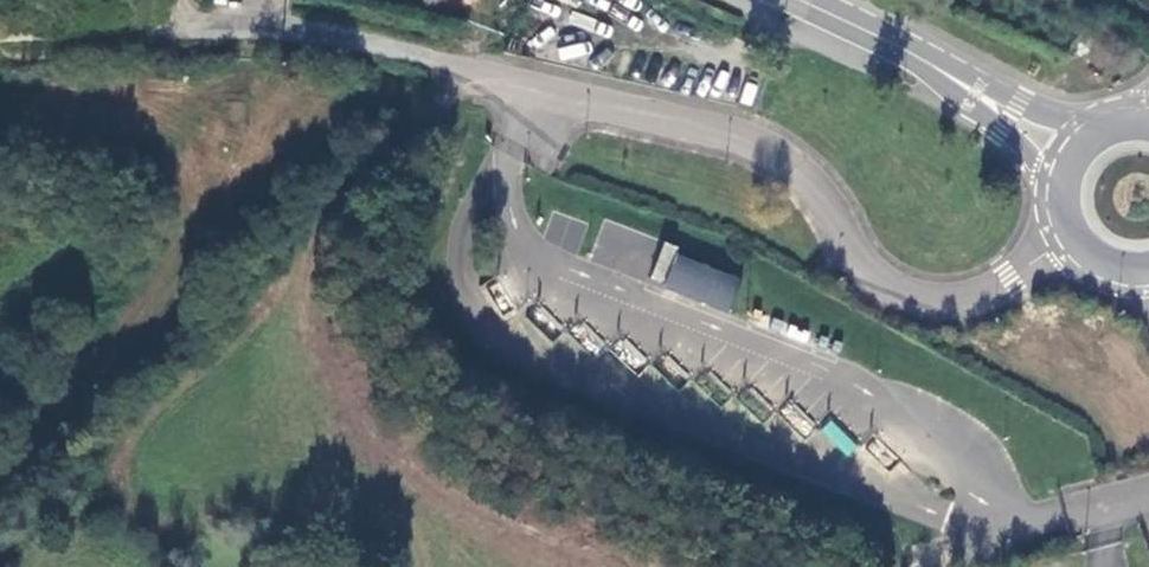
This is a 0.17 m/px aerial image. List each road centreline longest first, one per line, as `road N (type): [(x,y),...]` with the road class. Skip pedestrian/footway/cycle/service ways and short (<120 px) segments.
road 1 (track): [(0,494),(56,435),(247,181),(250,32),(334,37),(481,74)]
road 2 (track): [(481,74),(356,183),(326,221),(297,313),(294,360),(312,406),(395,487)]
road 3 (track): [(0,43),(250,32)]
road 4 (primary): [(889,45),(1038,173),(1050,196)]
road 5 (primary): [(1092,125),(889,45)]
road 6 (primary): [(1050,196),(1053,226),(1071,259),(1110,285),(1138,290)]

